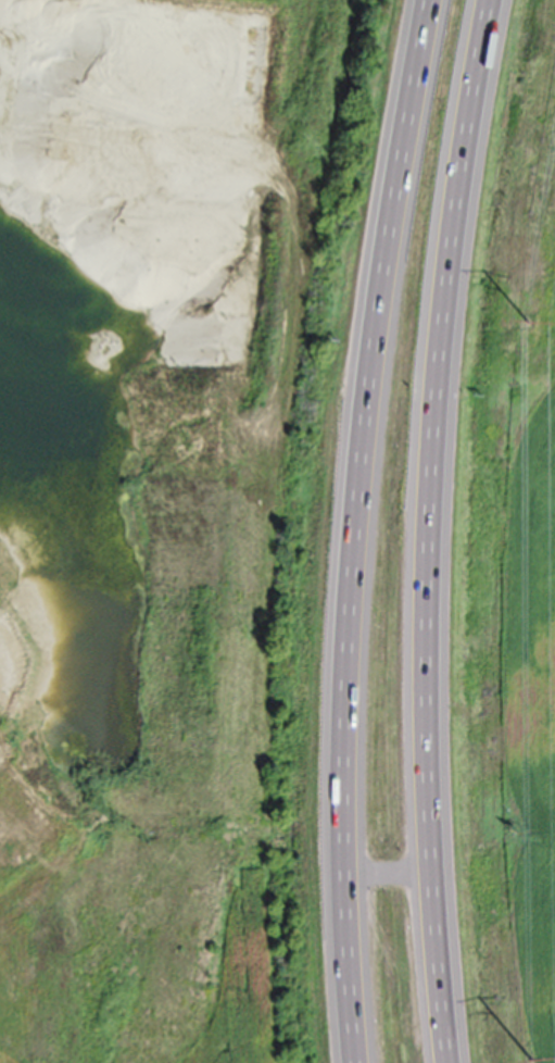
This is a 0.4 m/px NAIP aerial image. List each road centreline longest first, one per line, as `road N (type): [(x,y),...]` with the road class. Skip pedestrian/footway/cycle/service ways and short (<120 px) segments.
road 1 (motorway): [(431,0),(364,440),(352,593),(345,876),(357,1062)]
road 2 (motorway): [(448,1062),(430,860),(429,512),(447,279),(490,0)]

